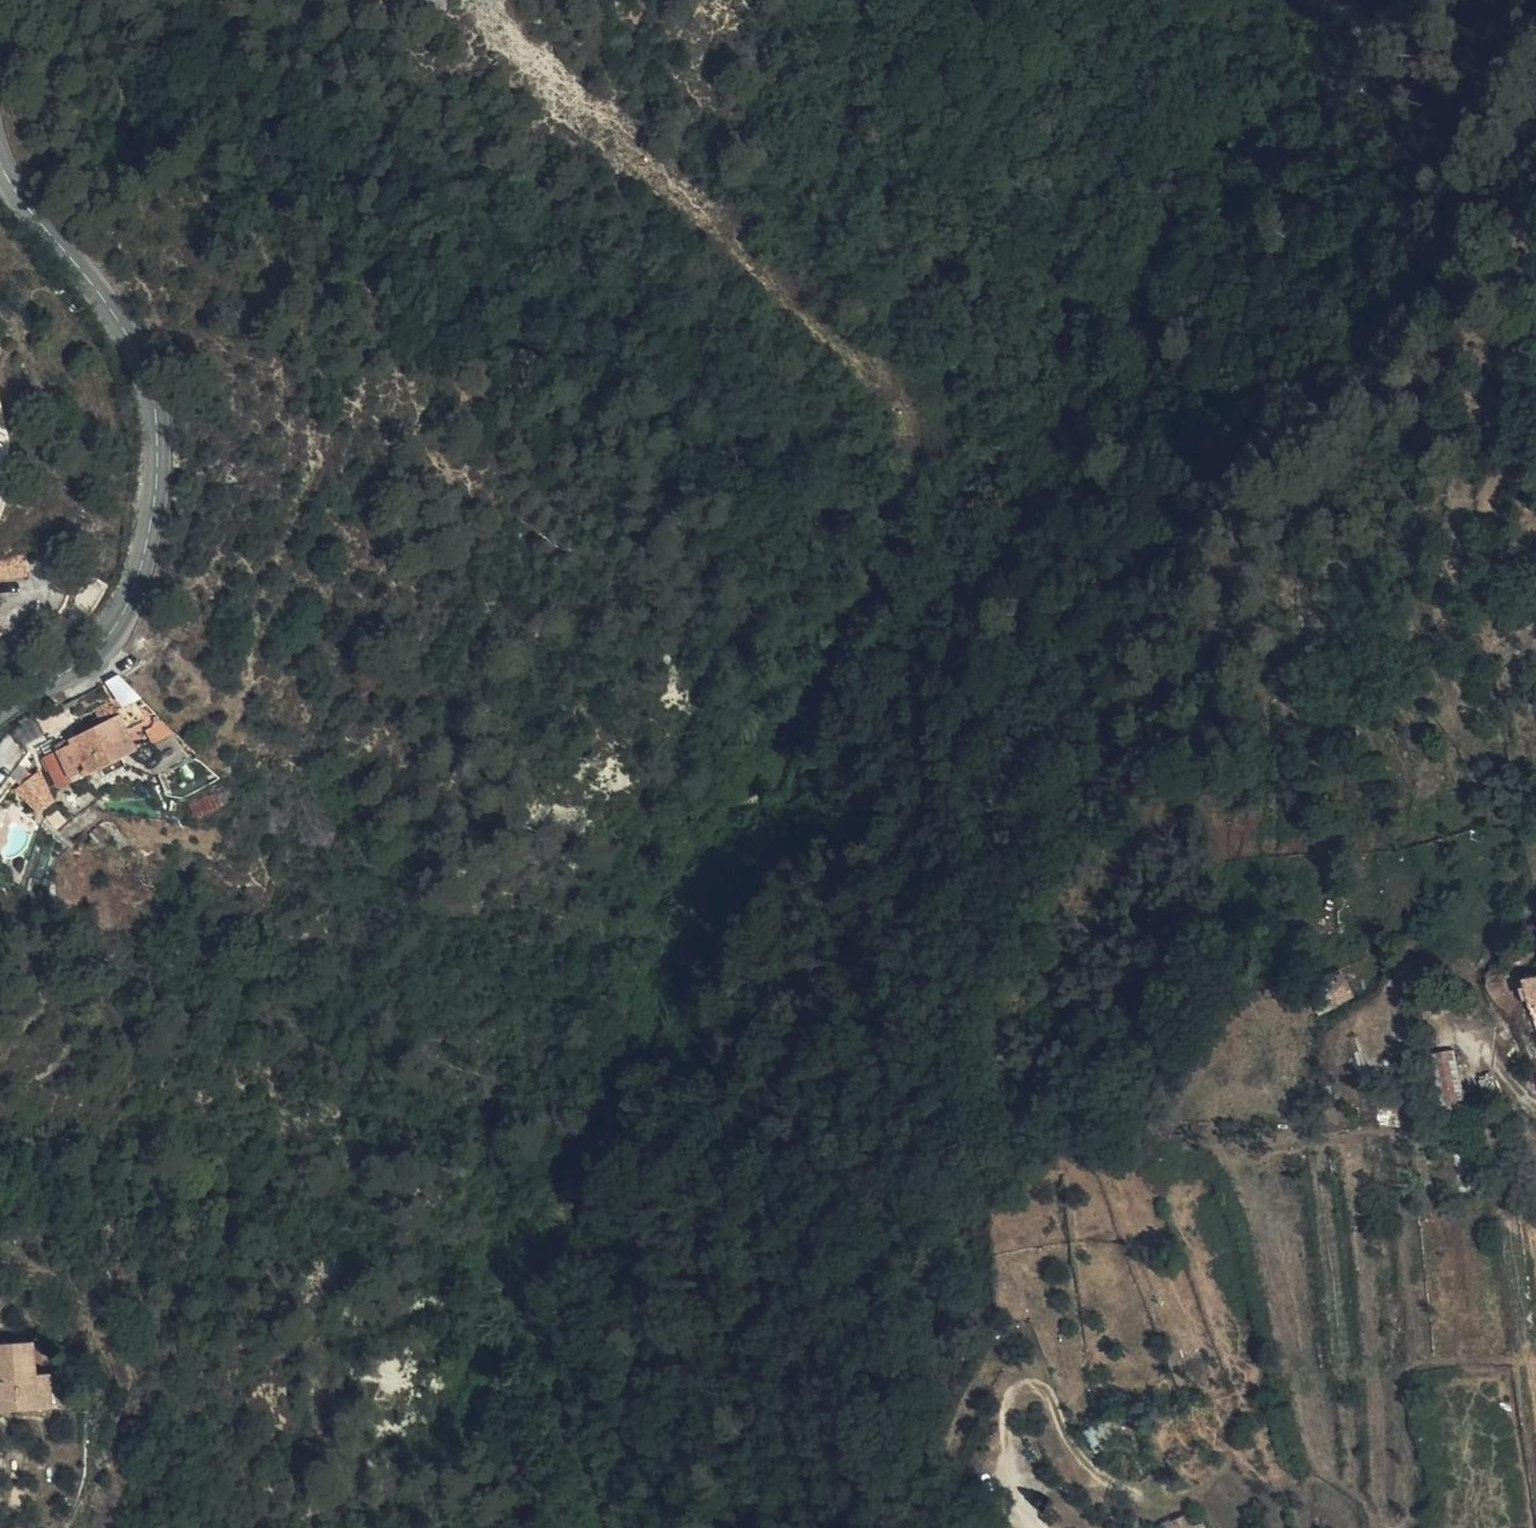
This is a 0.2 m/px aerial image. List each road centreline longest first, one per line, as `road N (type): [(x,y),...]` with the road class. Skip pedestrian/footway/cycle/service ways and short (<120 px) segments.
road 1 (tertiary): [(0,162),(148,369),(157,448),(146,556),(129,606),(97,643),(0,712)]

